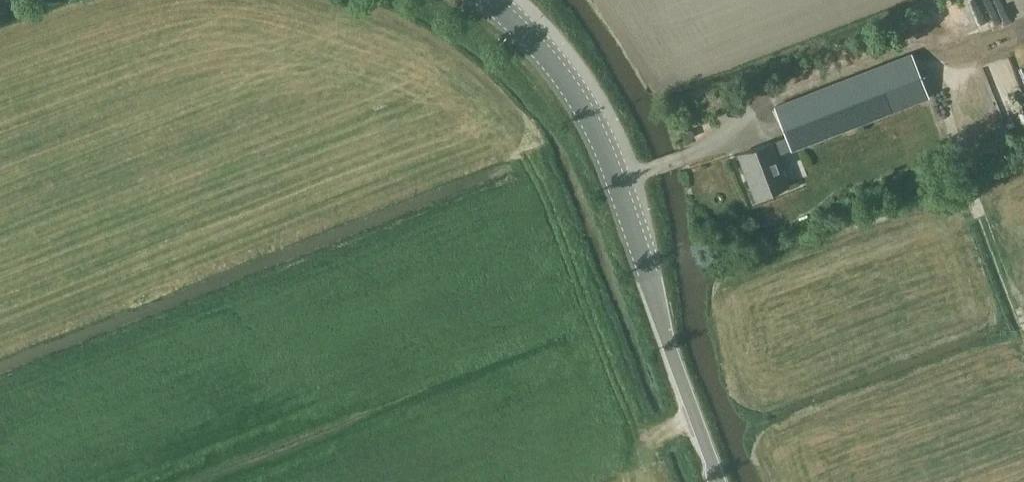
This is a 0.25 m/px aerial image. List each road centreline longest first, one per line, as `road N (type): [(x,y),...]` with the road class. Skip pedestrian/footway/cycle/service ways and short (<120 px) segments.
road 1 (tertiary): [(722,481),(591,117),(556,67),(489,0)]

